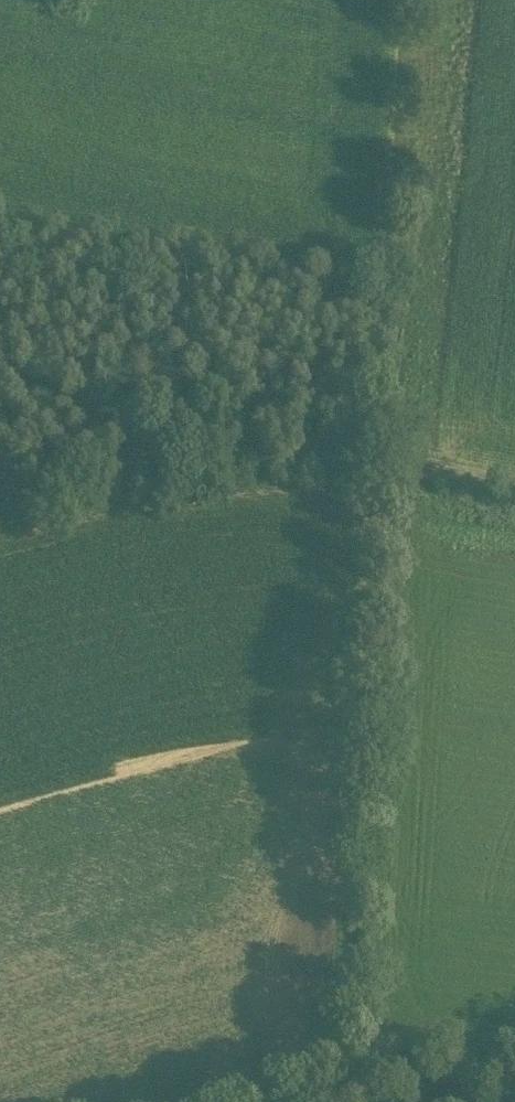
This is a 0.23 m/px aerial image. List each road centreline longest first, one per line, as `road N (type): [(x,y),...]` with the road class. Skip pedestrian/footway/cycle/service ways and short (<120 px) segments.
road 1 (track): [(514,1047),(422,1047),(222,1101)]

